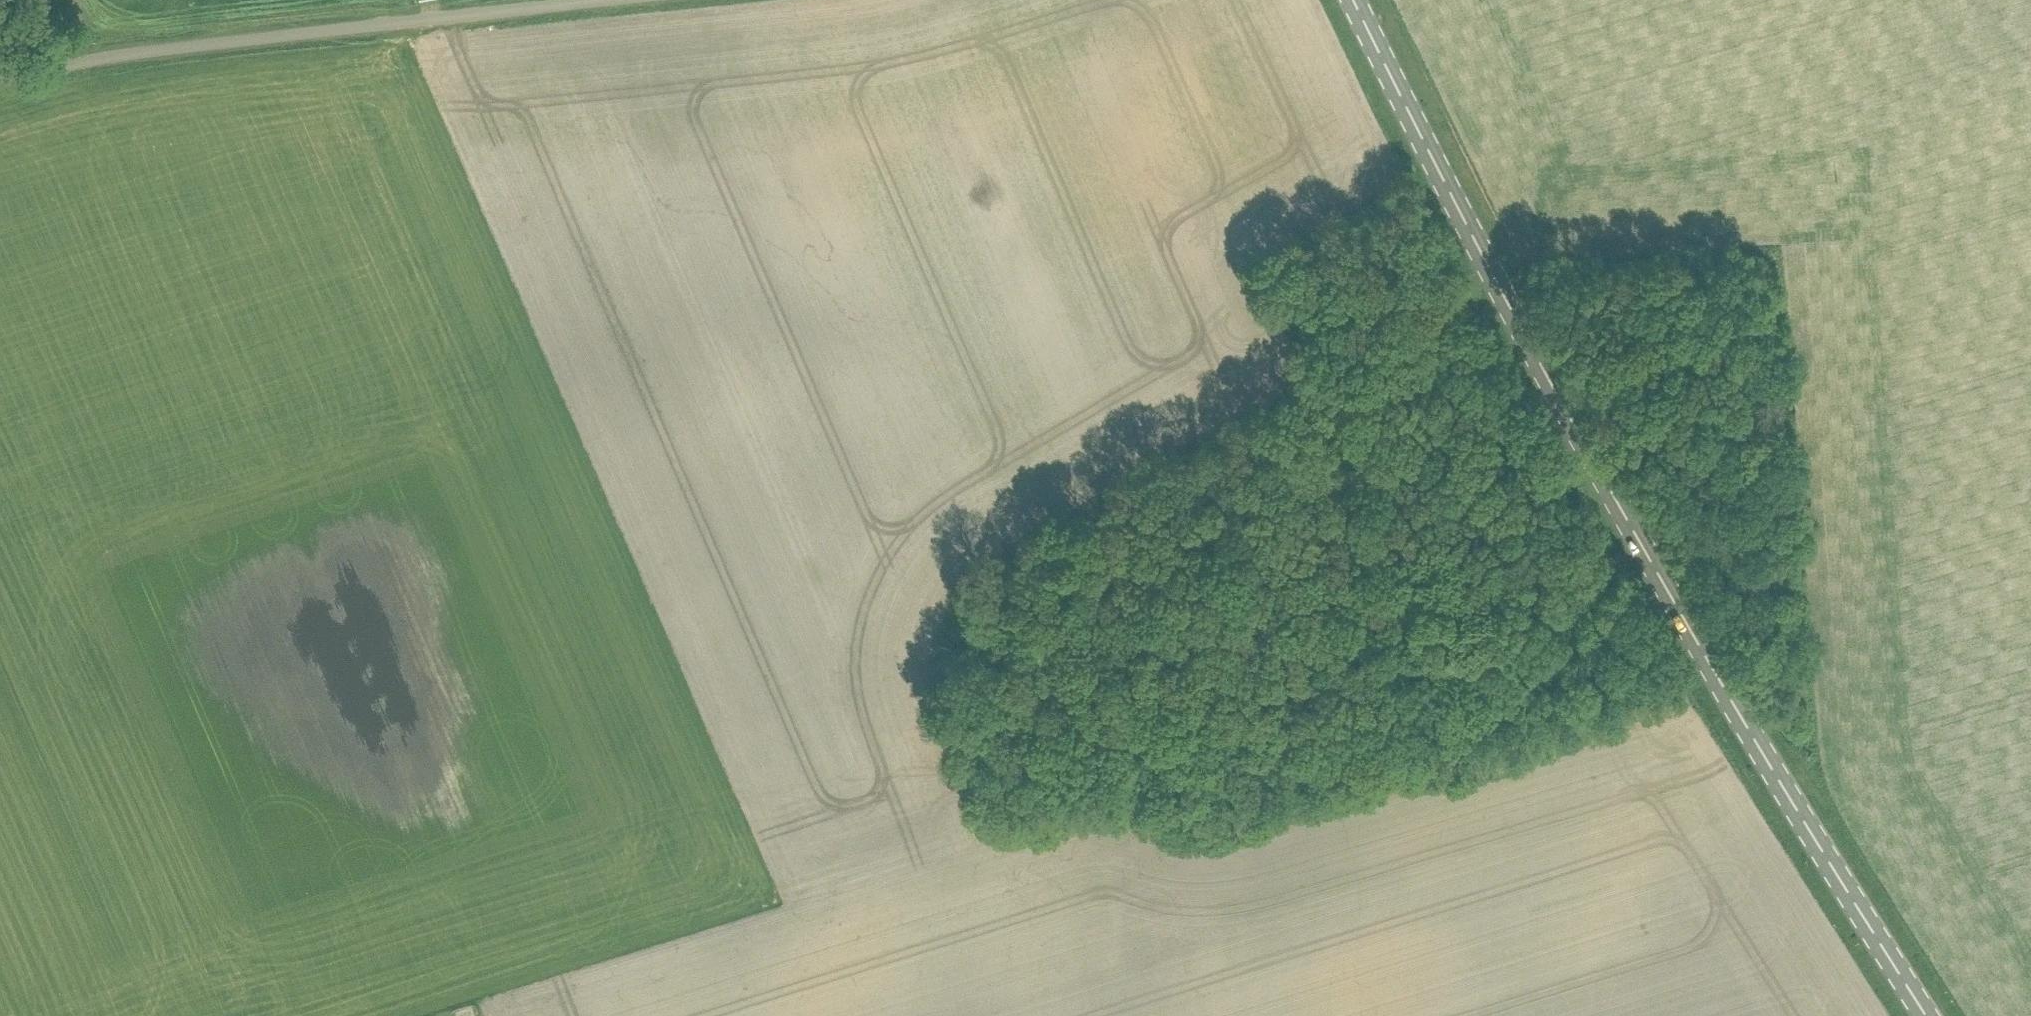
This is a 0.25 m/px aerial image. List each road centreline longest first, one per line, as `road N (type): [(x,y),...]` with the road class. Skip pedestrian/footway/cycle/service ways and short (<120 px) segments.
road 1 (primary): [(1929,1015),(1560,398),(1358,0)]
road 2 (unclassified): [(0,84),(113,55),(609,0)]

